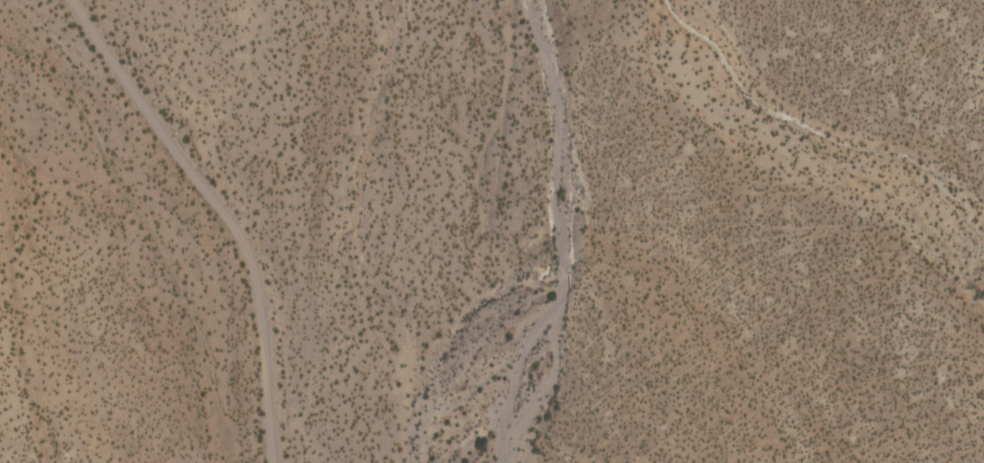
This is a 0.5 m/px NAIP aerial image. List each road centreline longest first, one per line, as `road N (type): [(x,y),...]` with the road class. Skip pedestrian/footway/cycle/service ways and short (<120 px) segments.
road 1 (residential): [(268,462),(258,317),(240,241),(68,0)]

